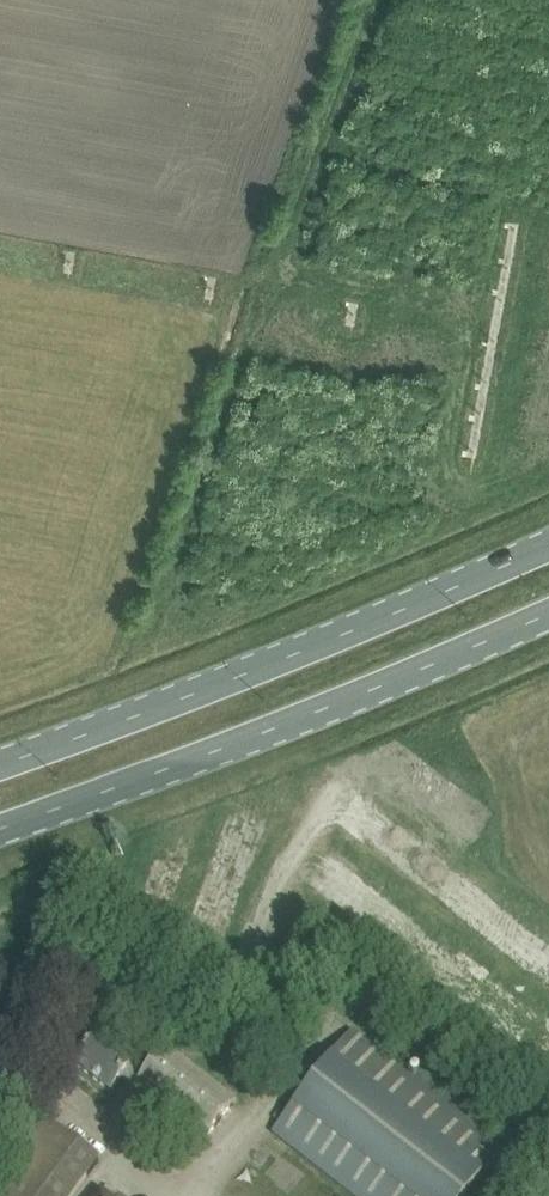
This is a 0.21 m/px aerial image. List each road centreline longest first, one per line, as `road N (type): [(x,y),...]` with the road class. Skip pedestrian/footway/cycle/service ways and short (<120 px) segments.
road 1 (primary): [(548,549),(260,673),(0,769)]
road 2 (primary): [(0,832),(280,729),(548,615)]

